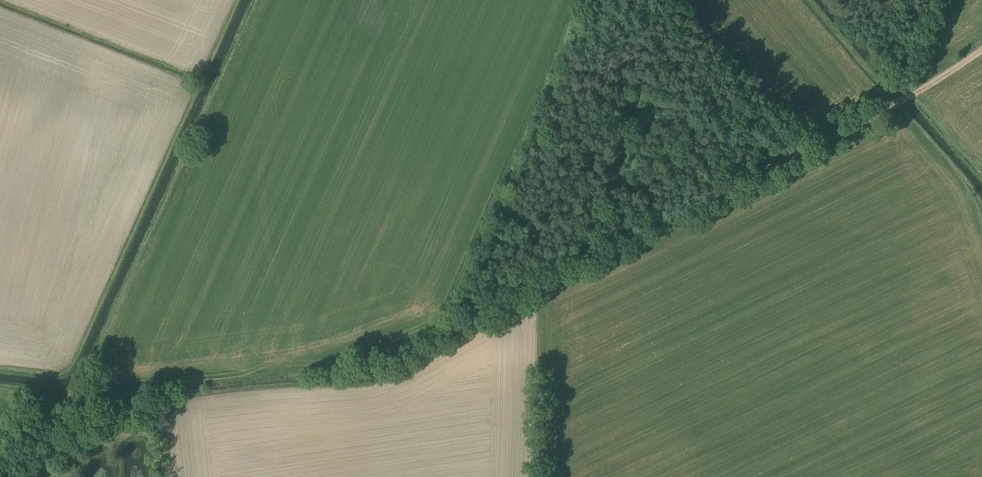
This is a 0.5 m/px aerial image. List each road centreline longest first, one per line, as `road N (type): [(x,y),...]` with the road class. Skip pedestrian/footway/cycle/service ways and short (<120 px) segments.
road 1 (track): [(981,49),(900,104),(464,321),(431,320),(289,370),(81,393),(39,476)]
road 2 (track): [(806,0),(893,107)]

